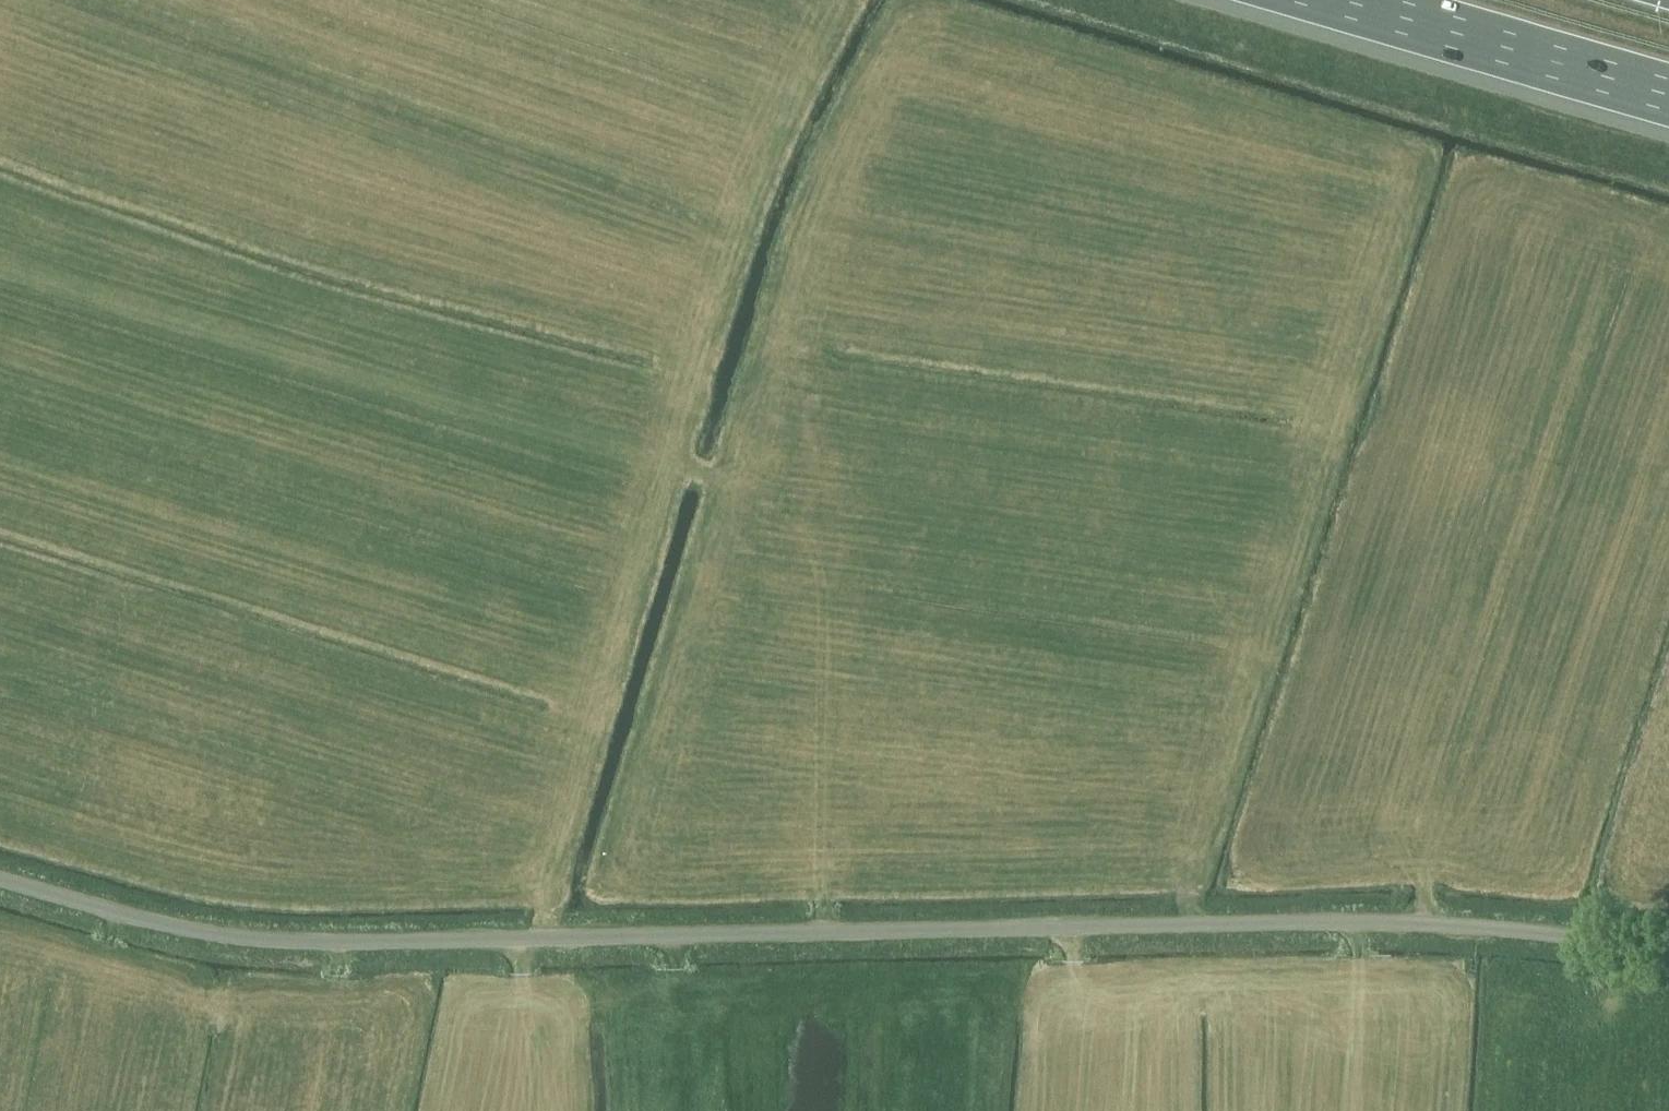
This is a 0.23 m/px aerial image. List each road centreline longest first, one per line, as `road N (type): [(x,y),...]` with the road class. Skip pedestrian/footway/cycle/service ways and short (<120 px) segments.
road 1 (unclassified): [(1668,945),(1475,925),(279,944),(191,933),(0,878)]
road 2 (motorway): [(1355,0),(1668,91)]

